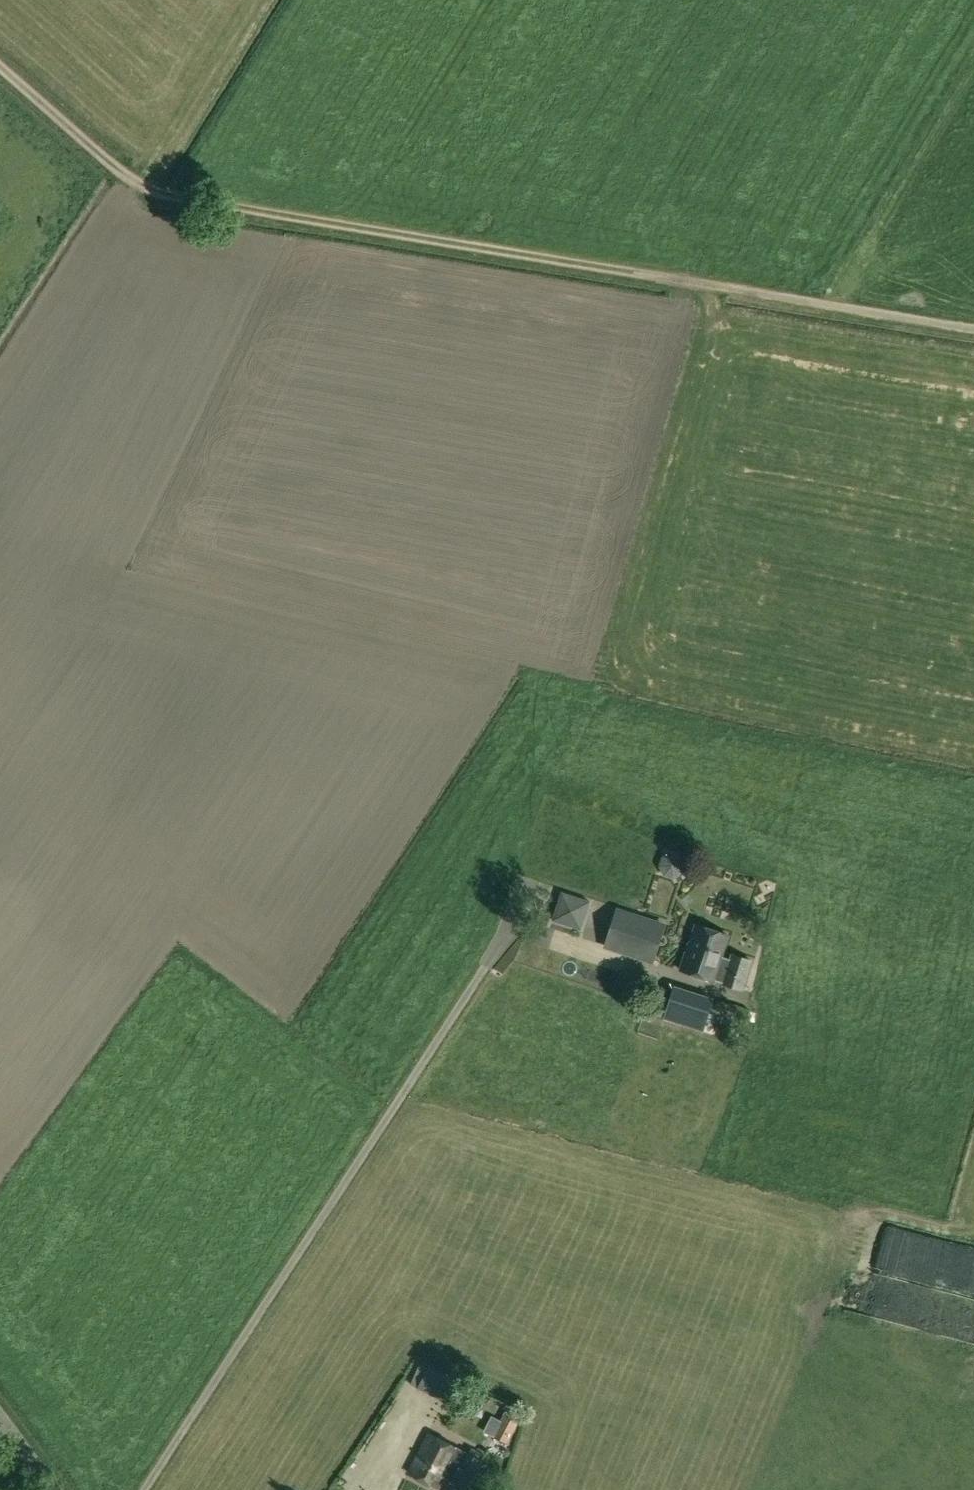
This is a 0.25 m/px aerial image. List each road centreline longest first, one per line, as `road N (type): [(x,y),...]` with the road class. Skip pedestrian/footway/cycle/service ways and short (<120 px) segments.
road 1 (track): [(973,325),(192,199),(149,187),(108,160),(0,66)]

